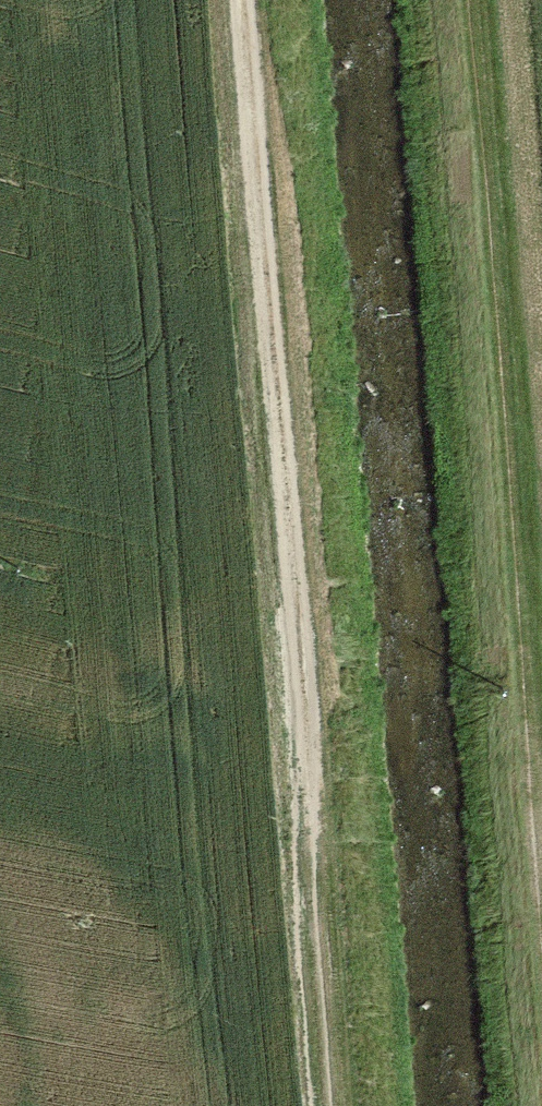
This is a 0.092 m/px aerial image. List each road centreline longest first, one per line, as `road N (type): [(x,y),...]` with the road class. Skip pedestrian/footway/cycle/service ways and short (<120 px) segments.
road 1 (track): [(345,1105),(266,0)]
road 2 (track): [(541,855),(473,0)]

